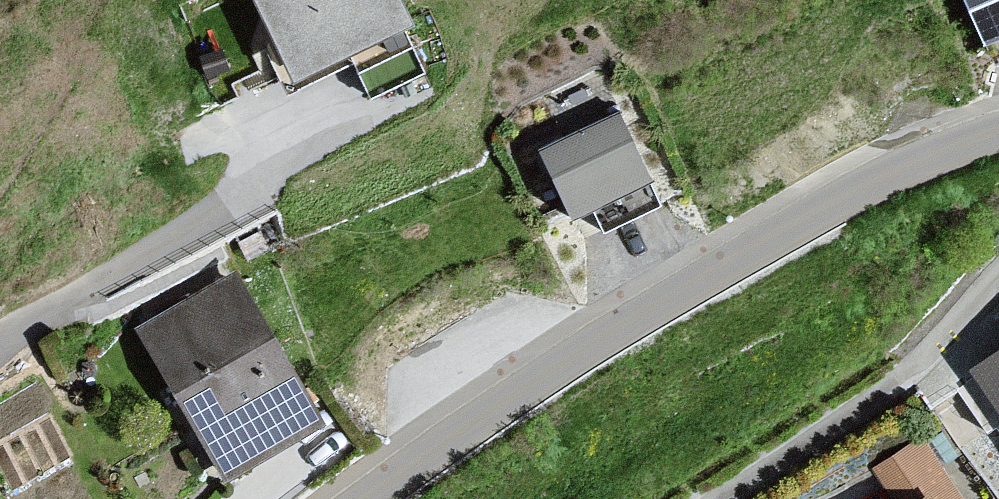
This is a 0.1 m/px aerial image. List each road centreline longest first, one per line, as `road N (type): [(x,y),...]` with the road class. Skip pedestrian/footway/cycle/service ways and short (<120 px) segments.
road 1 (tertiary): [(367,498),(629,322),(805,218),(998,131)]
road 2 (residential): [(349,113),(174,238),(0,333)]
road 3 (residential): [(725,498),(881,395),(998,278)]

